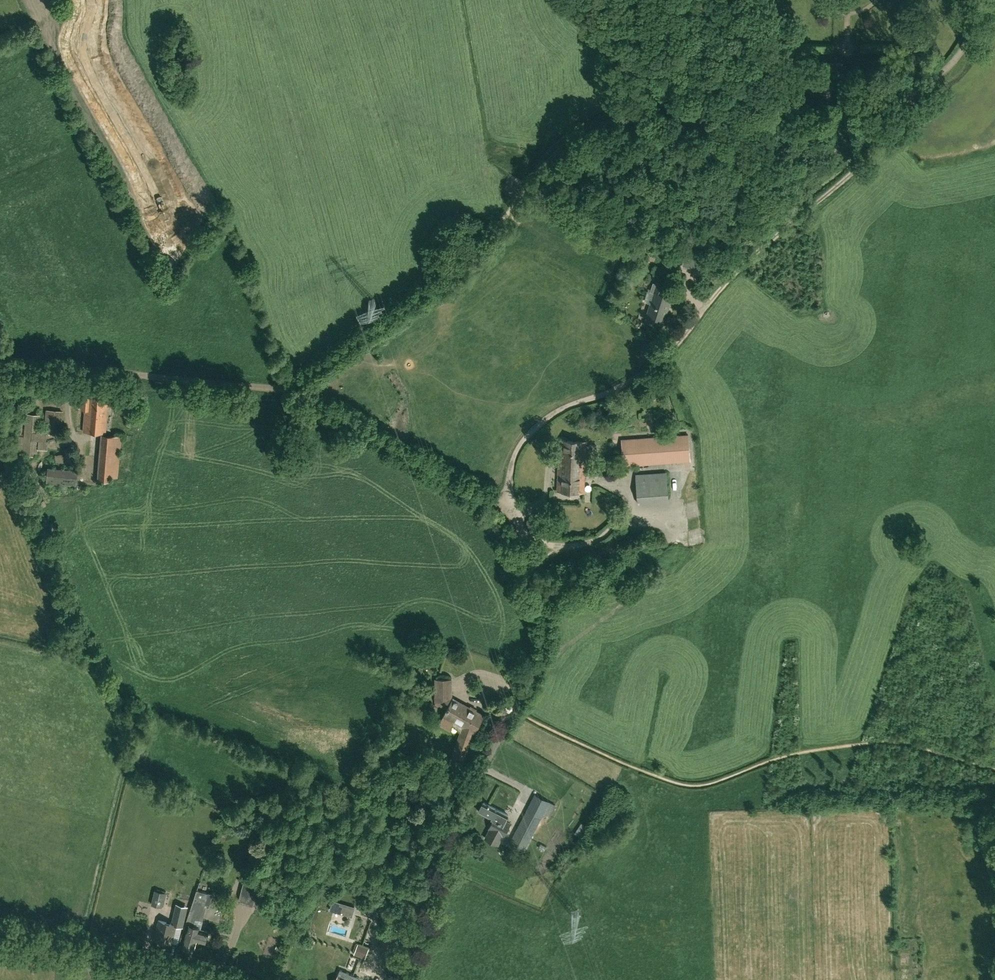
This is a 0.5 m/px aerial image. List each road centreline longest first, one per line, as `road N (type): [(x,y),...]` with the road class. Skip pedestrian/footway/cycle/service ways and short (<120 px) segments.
road 1 (track): [(506,507),(515,455),(531,431),(659,362),(733,275),(857,168),(915,95)]
road 2 (track): [(402,979),(472,787),(544,650),(541,598),(506,507)]
road 3 (track): [(506,507),(291,390)]
road 4 (track): [(291,390),(71,369)]
road 5 (unclassified): [(214,979),(0,932)]
road 6 (track): [(915,95),(953,62),(989,0)]

